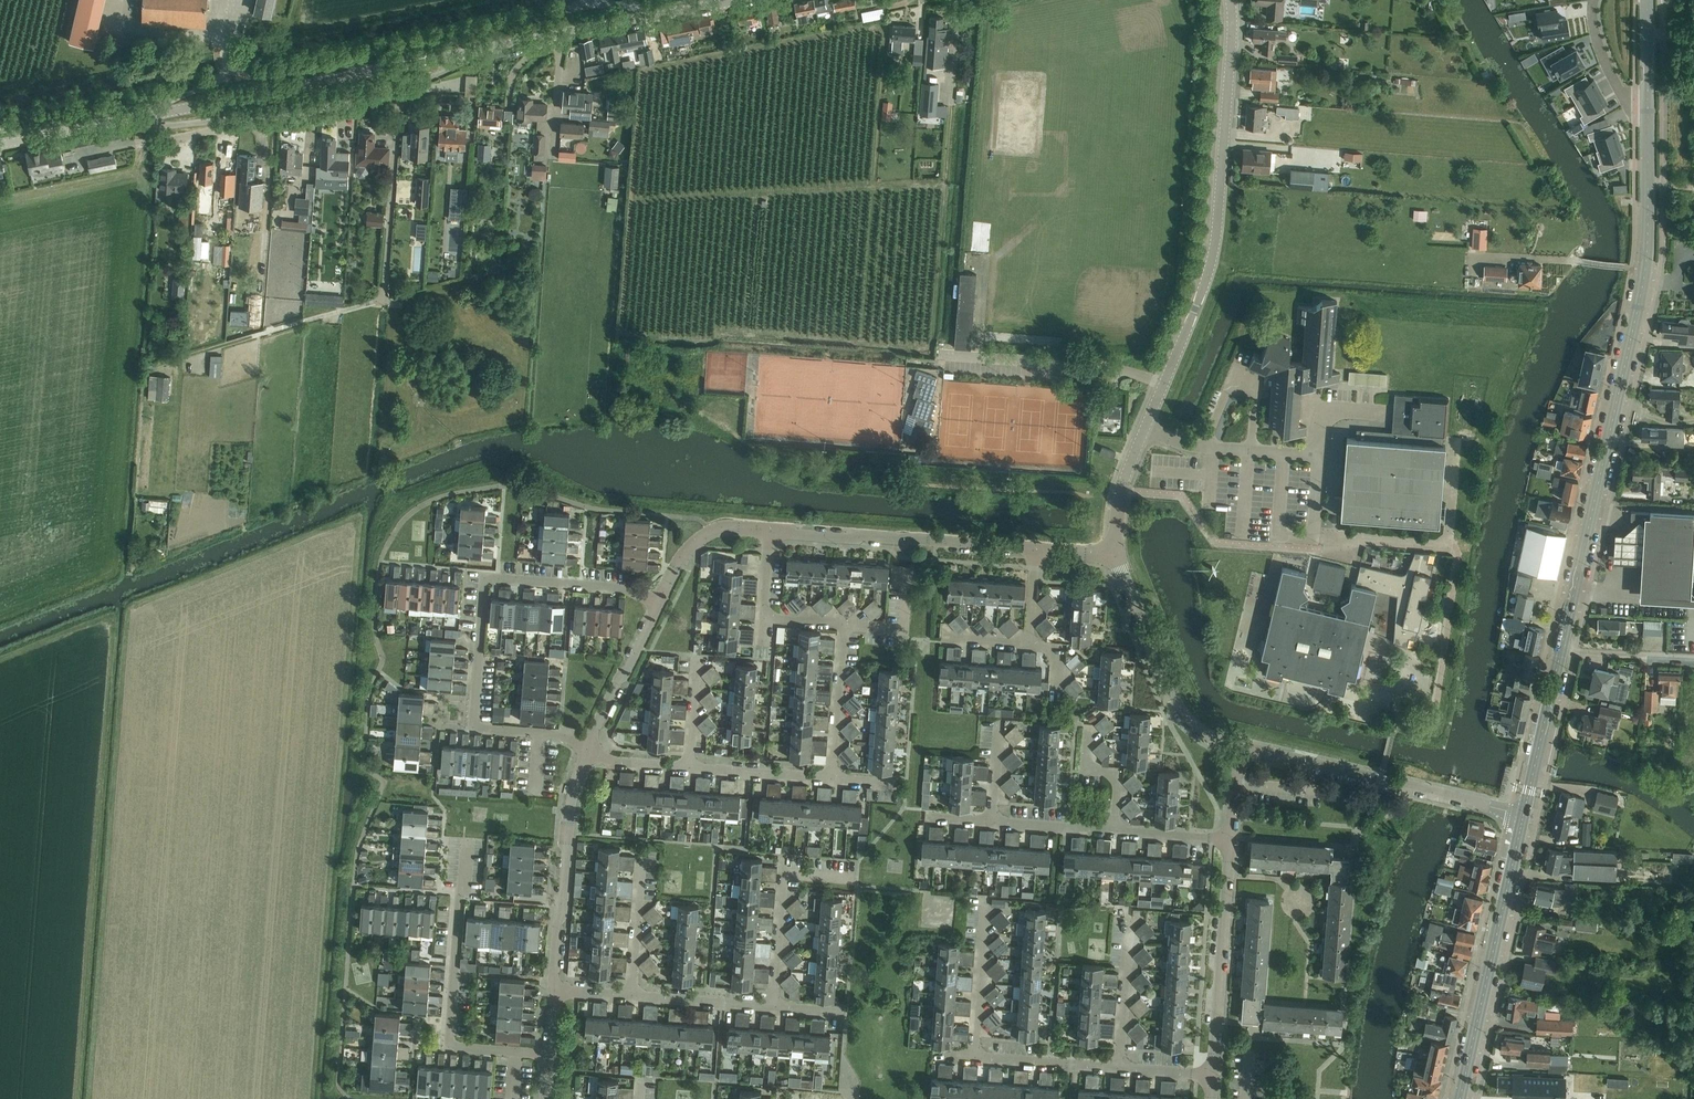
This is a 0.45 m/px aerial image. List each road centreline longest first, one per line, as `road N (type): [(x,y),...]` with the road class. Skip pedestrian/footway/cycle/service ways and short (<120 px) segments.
road 1 (tertiary): [(1561,651),(1644,278),(1648,112)]
road 2 (residential): [(587,749),(557,734),(474,728),(485,578),(620,588),(657,604)]
road 3 (unclassified): [(1164,384),(1215,248),(1231,0)]
road 4 (unclassified): [(141,117),(480,51)]
road 5 (residential): [(550,1055),(449,1048),(468,840)]
road 6 (tertiary): [(1460,1098),(1524,815)]
road 7 (unclassified): [(1524,815),(1243,748)]
road 8 (unclassified): [(1036,550),(770,531)]
road 9 (unclassified): [(480,51),(741,0)]
road 10 (residential): [(480,51),(398,95),(243,125)]
road 11 (track): [(145,369),(383,299)]
road 12 (unclassified): [(587,749),(570,813),(555,991)]
road 13 (unclassified): [(1243,748),(1205,735),(1179,710),(1114,556)]
road 14 (residential): [(992,823),(1230,840)]
road 15 (residential): [(764,619),(845,625),(831,781)]
road 16 (residential): [(1213,1076),(1230,840)]
road 17 (unclassified): [(1164,384),(1108,368),(939,354)]
road 18 (residential): [(945,640),(1028,646),(1036,550)]
road 19 (residential): [(1318,456),(1192,447),(1145,430)]
road 20 (tertiary): [(1524,815),(1561,651)]
road 21 (unclassified): [(657,604),(587,749)]
road 22 (residential): [(973,1059),(985,907)]
road 23 (residential): [(1119,1069),(1130,917)]
road 24 (unclassified): [(770,531),(723,528),(704,536),(683,556),(657,604)]
road 25 (residential): [(973,1059),(1119,1069)]
road 26 (residential): [(630,997),(641,852)]
road 27 (residential): [(630,997),(773,1009)]
road 28 (residential): [(831,781),(688,770)]
road 29 (residential): [(773,1009),(784,873)]
road 30 (residential): [(1594,0),(1595,34),(1610,75),(1631,110),(1648,112)]
road 31 (residential): [(1561,651),(1693,658)]
road 32 (unclassified): [(1114,556),(1122,490),(1145,430)]

